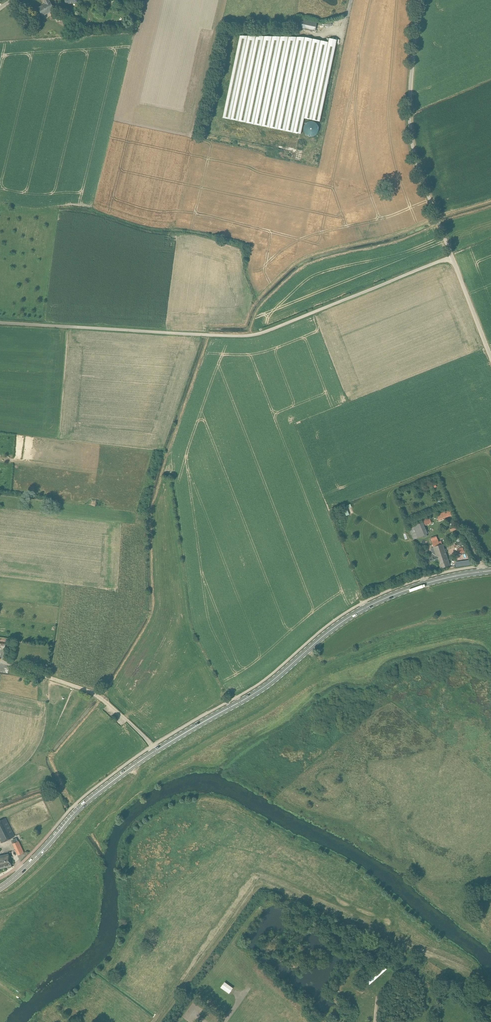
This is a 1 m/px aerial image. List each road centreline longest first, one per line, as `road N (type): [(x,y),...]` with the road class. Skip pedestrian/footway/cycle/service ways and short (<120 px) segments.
road 1 (primary): [(0,888),(96,793),(264,687),(345,620),(425,584),(490,570)]
road 2 (unclassified): [(452,259),(246,335),(0,322)]
road 3 (unclassified): [(452,259),(412,146),(420,0)]
road 4 (track): [(0,660),(99,695),(155,751)]

